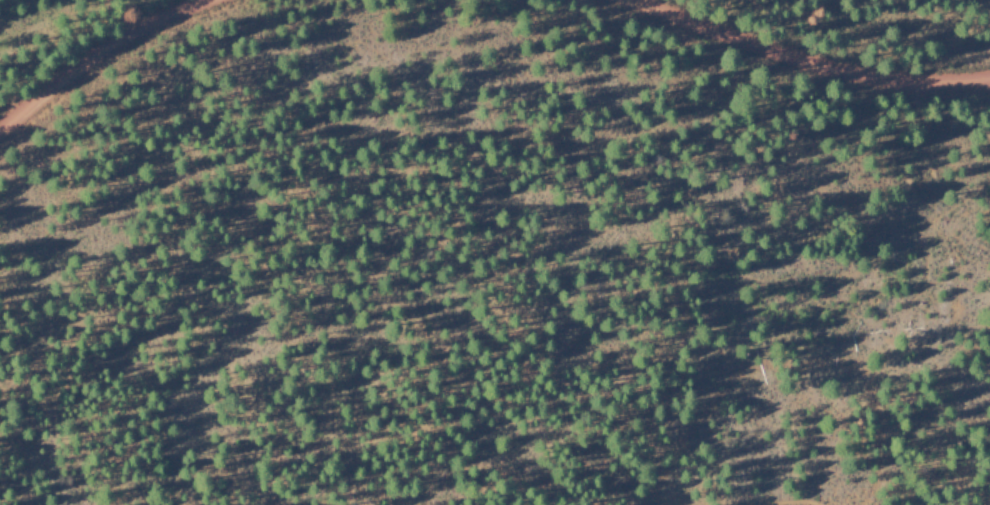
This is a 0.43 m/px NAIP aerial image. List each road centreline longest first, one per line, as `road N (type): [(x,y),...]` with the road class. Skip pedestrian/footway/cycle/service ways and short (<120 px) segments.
road 1 (residential): [(618,0),(858,78),(989,78)]
road 2 (residential): [(0,130),(87,62),(209,0)]

